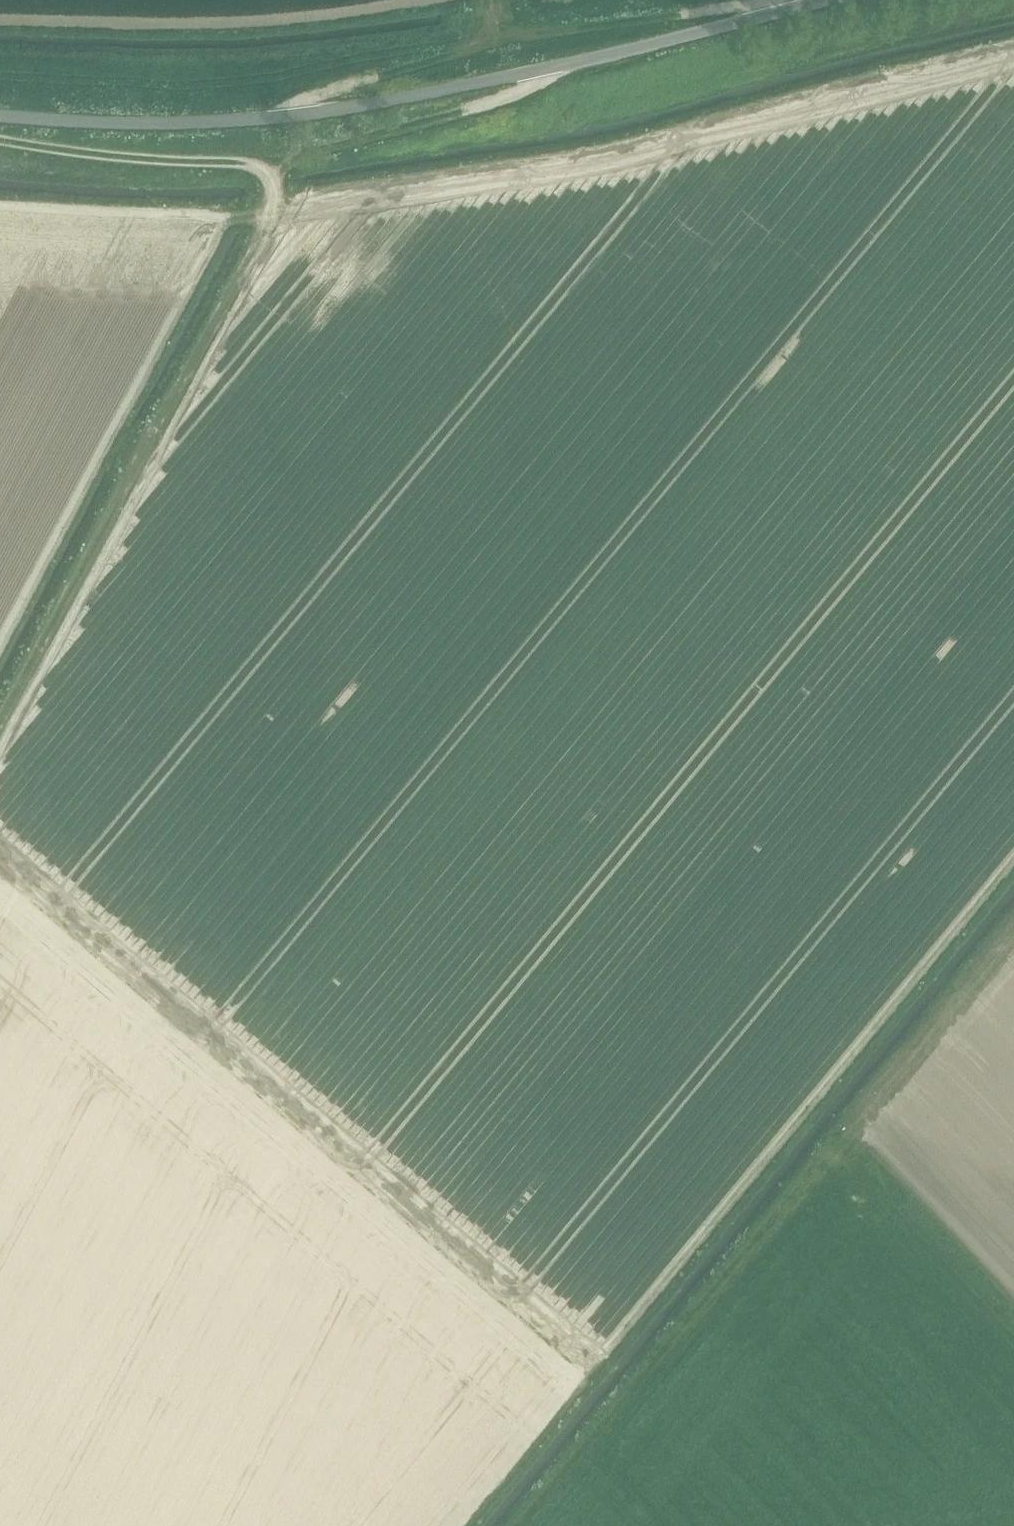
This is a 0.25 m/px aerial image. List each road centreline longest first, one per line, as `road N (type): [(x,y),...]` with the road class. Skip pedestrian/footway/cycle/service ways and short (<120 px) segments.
road 1 (track): [(0,704),(263,231),(275,185),(256,166),(0,140)]
road 2 (unclassified): [(0,115),(198,122),(298,114),(542,70),(825,0)]
road 3 (track): [(542,70),(478,104),(269,171)]

